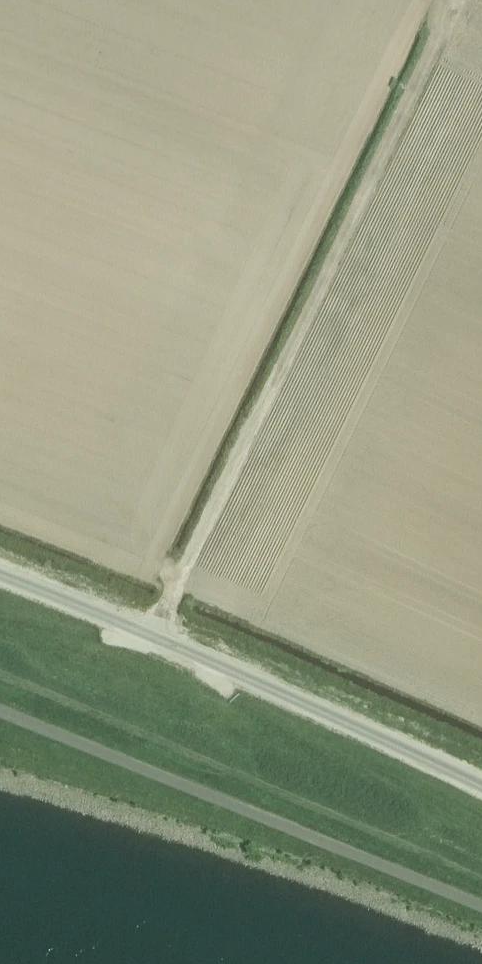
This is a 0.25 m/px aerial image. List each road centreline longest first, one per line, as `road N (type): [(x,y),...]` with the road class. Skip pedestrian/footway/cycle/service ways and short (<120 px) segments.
road 1 (unclassified): [(0,577),(154,635),(481,784)]

